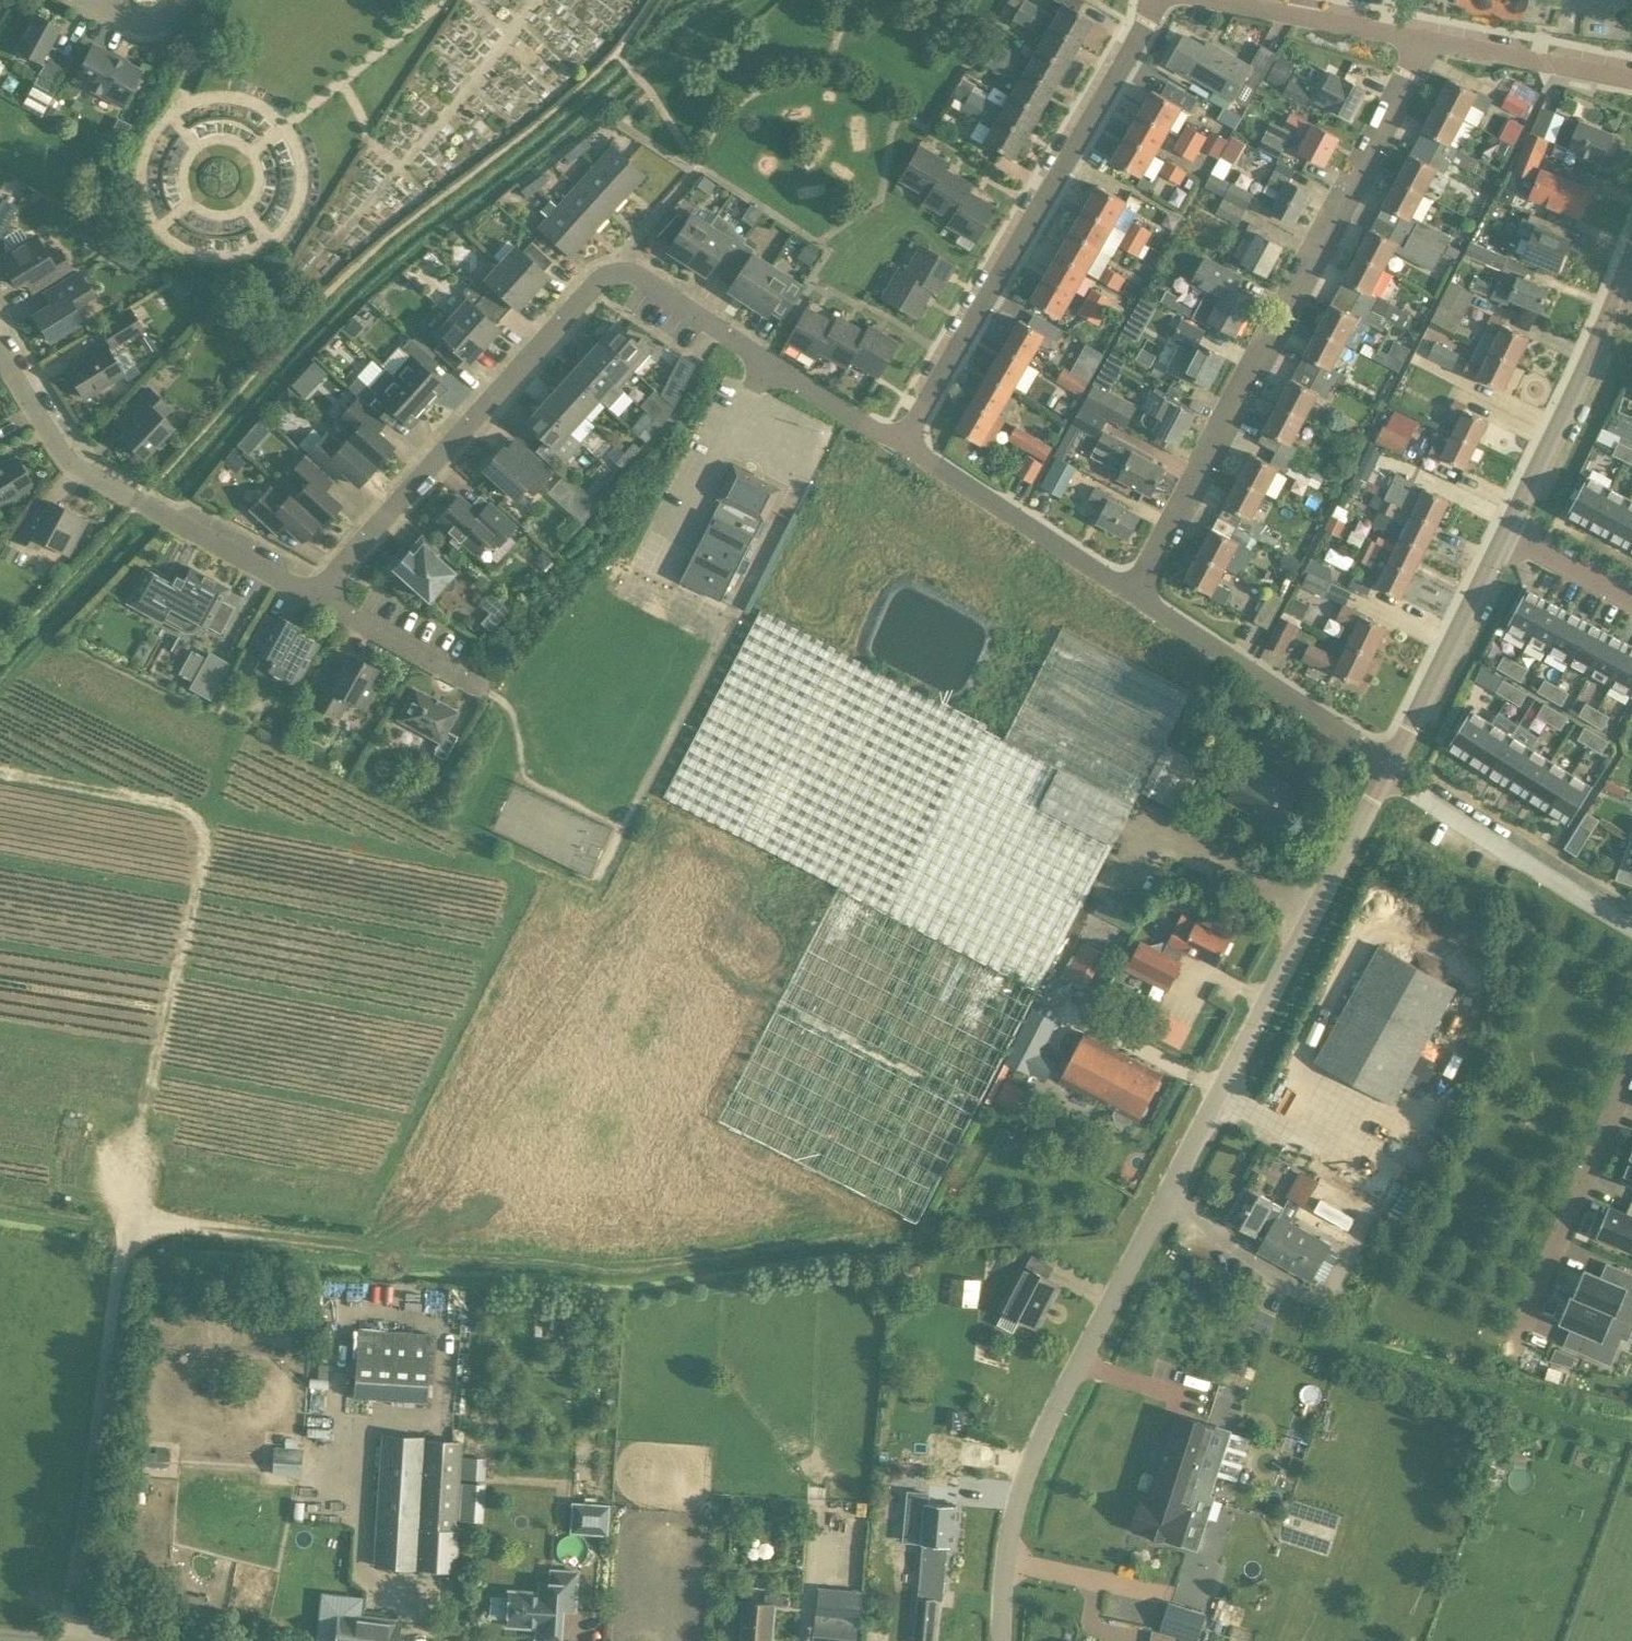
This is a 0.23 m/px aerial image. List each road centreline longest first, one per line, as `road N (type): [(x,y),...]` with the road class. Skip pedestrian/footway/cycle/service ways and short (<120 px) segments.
road 1 (residential): [(880,435),(699,806),(918,924),(1097,573)]
road 2 (residential): [(999,1640),(1018,1504),(1055,1411),(1392,770)]
road 3 (residential): [(316,591),(598,278),(644,283),(880,435)]
road 4 (residential): [(1136,598),(1437,34)]
road 5 (track): [(125,1226),(202,827),(164,803),(0,771)]
road 6 (residential): [(894,444),(1155,0)]
road 7 (residential): [(316,591),(93,476),(0,348)]
road 8 (residential): [(1392,770),(1136,598)]
road 9 (residential): [(1631,910),(1392,770)]
road 10 (residential): [(1529,1331),(1631,1080)]
road 11 (residential): [(1505,535),(1616,299)]
road 12 (residential): [(1392,770),(1505,535)]
road 13 (residential): [(1097,573),(894,444)]
road 14 (residential): [(1226,0),(1437,34)]
road 15 (track): [(413,1250),(201,1225)]
road 16 (residential): [(1437,34),(1631,73)]
road 17 (residential): [(467,679),(316,591)]
road 18 (residential): [(1631,598),(1505,535)]

